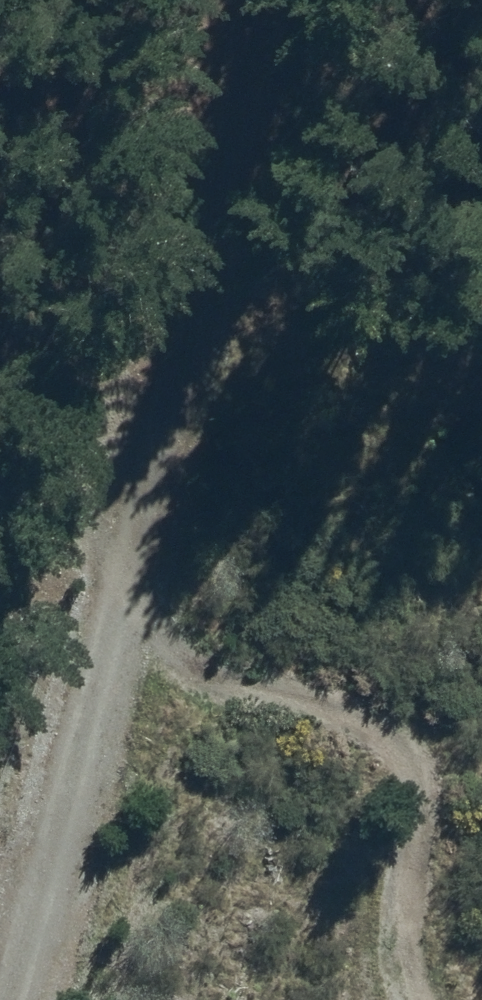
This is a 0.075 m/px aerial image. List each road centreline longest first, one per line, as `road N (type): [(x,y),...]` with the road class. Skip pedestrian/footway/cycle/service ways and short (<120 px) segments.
road 1 (track): [(0,981),(166,360),(234,0)]
road 2 (track): [(405,999),(387,982),(377,926),(410,794),(396,741),(349,705),(213,672),(159,631),(115,560),(71,516),(0,509)]
road 3 (track): [(166,360),(481,407)]

